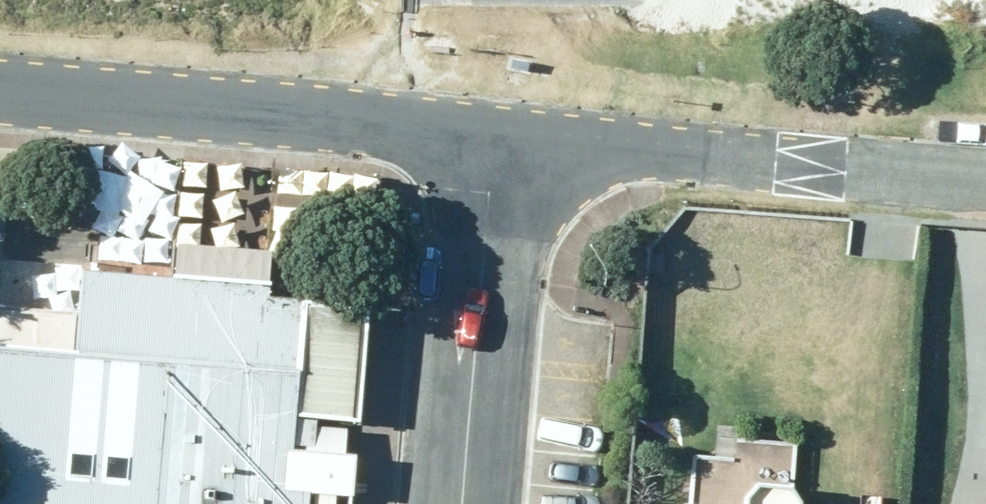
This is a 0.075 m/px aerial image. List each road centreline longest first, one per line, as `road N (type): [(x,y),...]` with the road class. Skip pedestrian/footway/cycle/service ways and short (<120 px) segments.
road 1 (unclassified): [(483,136),(985,182)]
road 2 (unclassified): [(0,93),(483,136)]
road 3 (residential): [(483,136),(459,503)]

